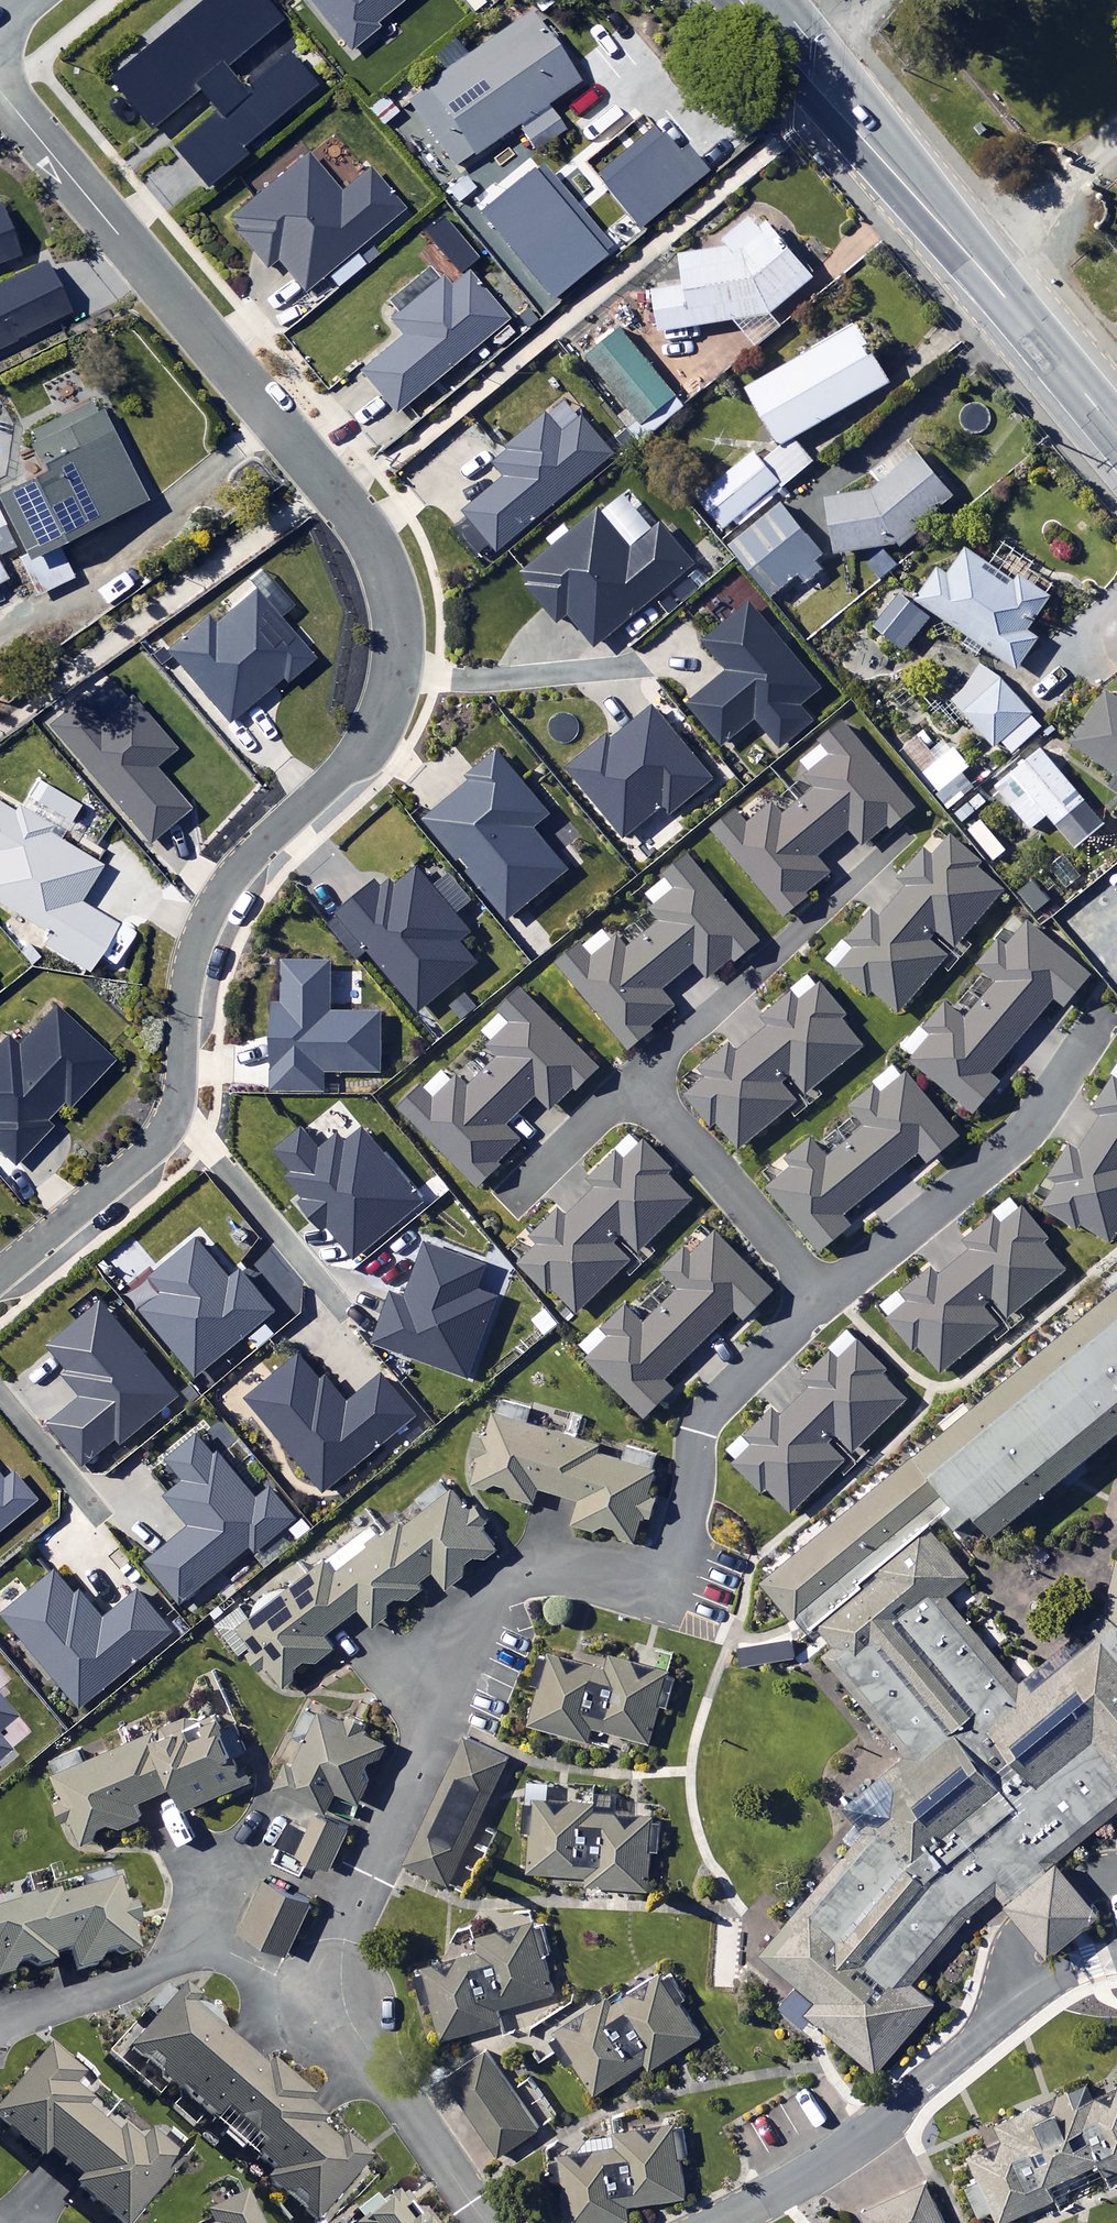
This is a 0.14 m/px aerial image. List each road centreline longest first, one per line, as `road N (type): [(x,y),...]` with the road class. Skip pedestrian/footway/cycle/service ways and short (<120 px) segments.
road 1 (residential): [(0,1273),(165,1132),(180,1097),(187,983),(212,905),(239,866),(354,761),(390,688),(396,649),(395,608),(362,525),(0,92)]
road 2 (secondary): [(1116,433),(757,0)]

